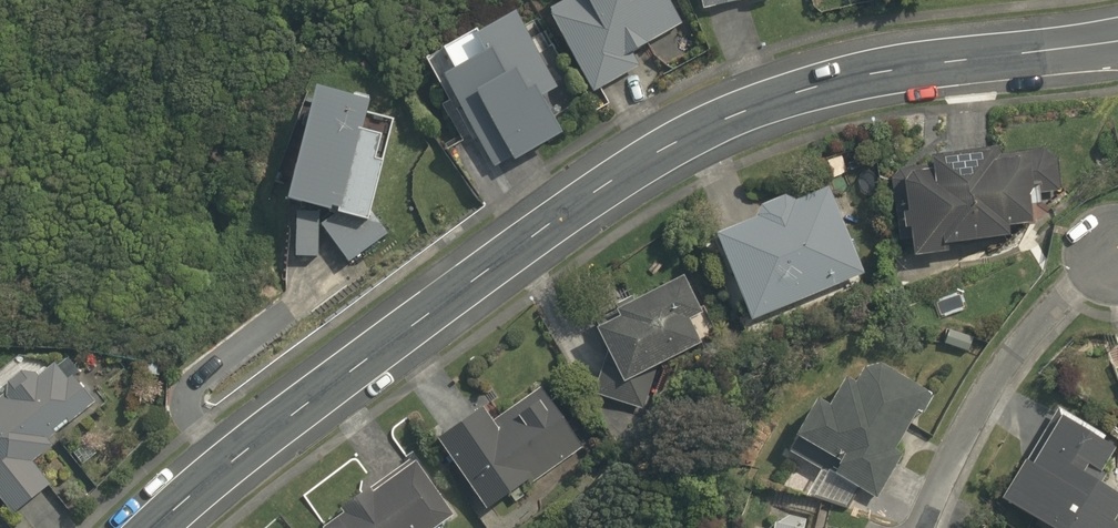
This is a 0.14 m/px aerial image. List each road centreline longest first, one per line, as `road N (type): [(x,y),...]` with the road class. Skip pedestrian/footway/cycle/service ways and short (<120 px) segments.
road 1 (tertiary): [(1117,39),(882,72),(740,113),(605,183),(277,427),(155,527)]

